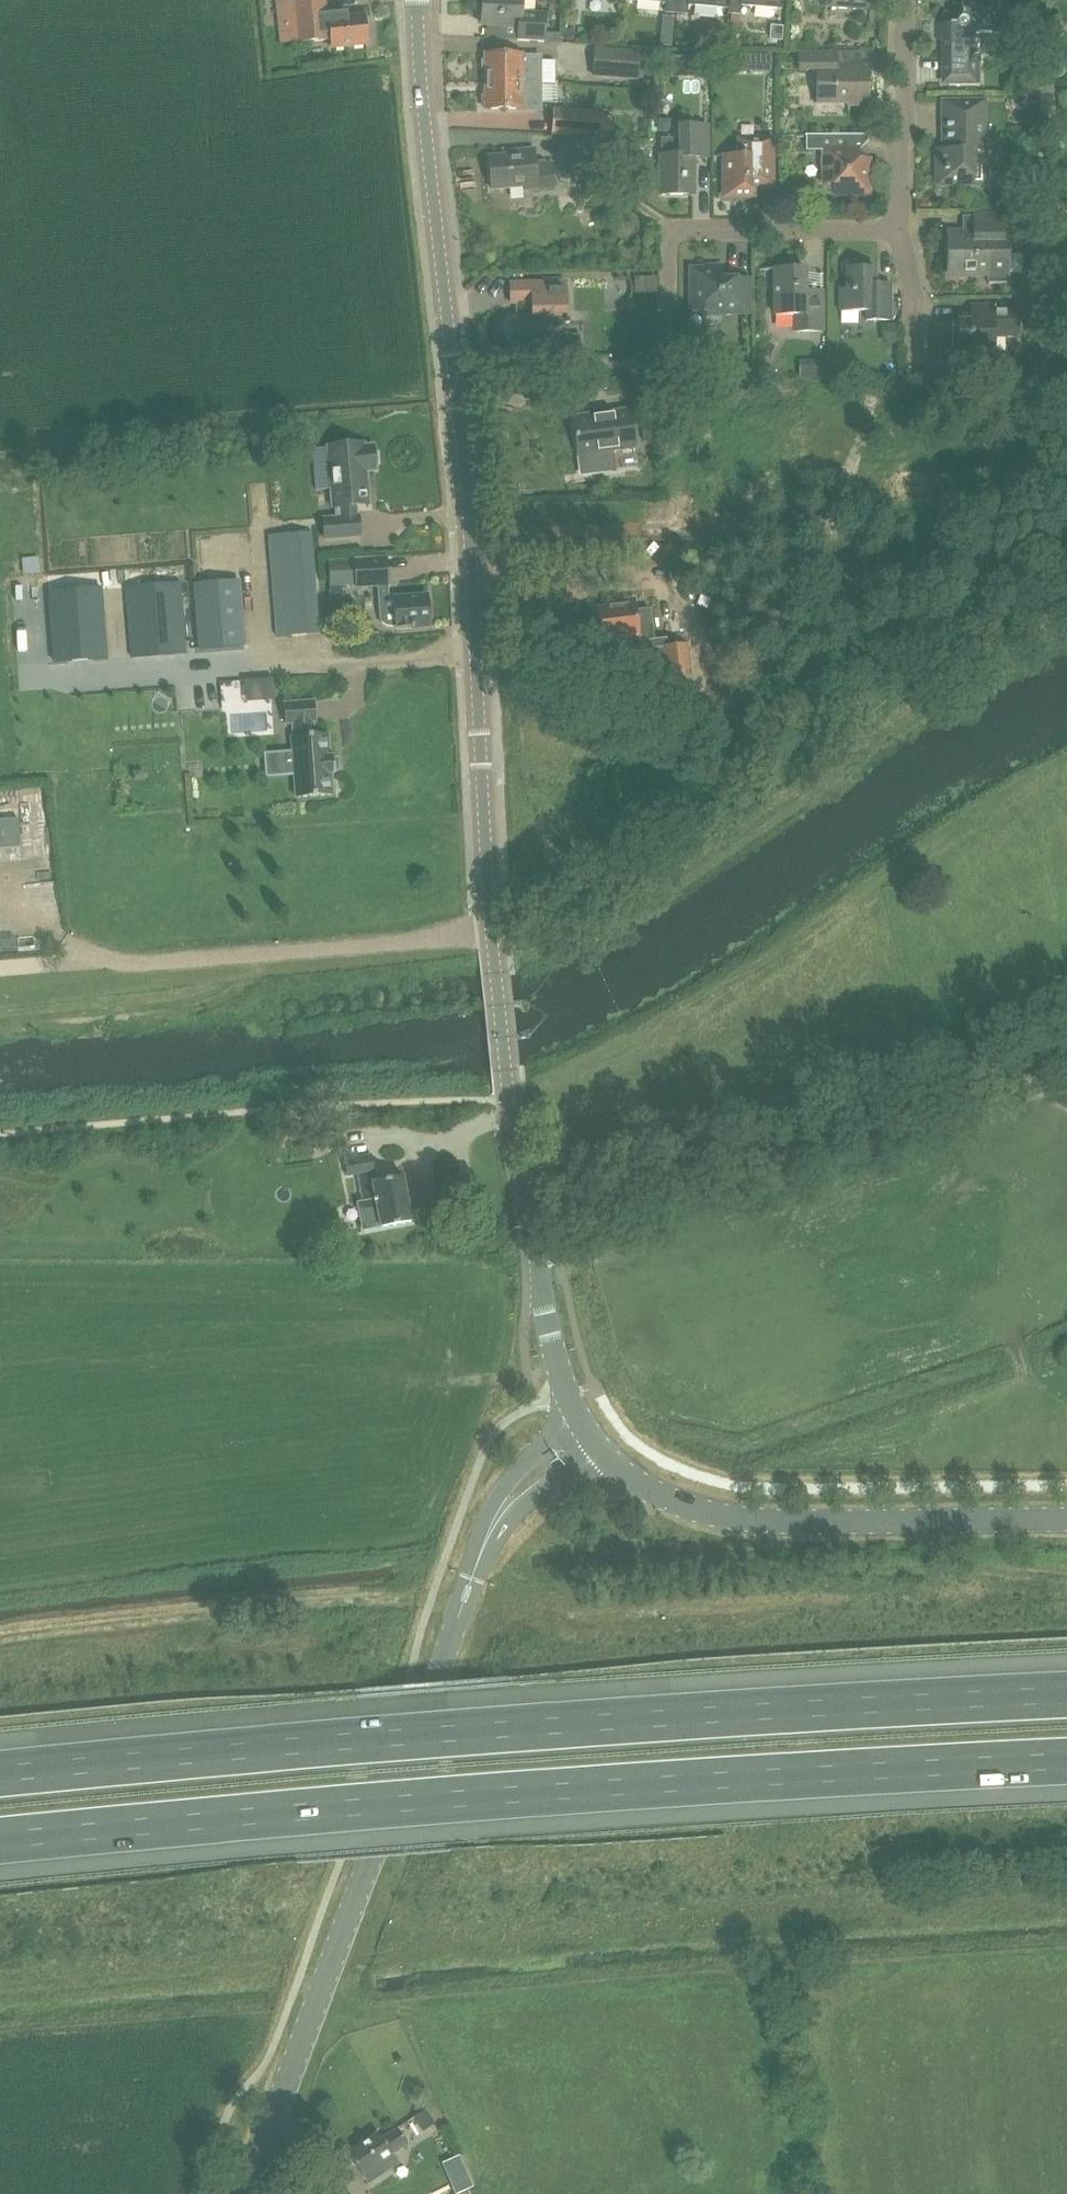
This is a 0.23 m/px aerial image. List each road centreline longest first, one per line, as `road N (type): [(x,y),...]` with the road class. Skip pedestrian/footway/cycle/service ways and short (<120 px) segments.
road 1 (motorway): [(1066,1695),(356,1738),(0,1773)]
road 2 (motorway): [(0,1842),(431,1802),(1066,1764)]
road 3 (tertiary): [(578,1418),(548,1323),(504,1067),(454,370)]
road 4 (tertiary): [(244,2193),(490,1529)]
road 5 (residential): [(454,370),(663,367),(670,238),(684,228),(899,226)]
road 6 (tertiary): [(601,1453),(646,1489),(718,1516),(812,1523),(1066,1519)]
road 7 (tertiary): [(454,370),(416,0)]
road 8 (residential): [(899,226),(905,0)]
road 9 (residential): [(916,376),(914,300),(899,226)]
road 10 (tertiary): [(578,1418),(514,1478),(490,1529)]
road 11 (tertiary): [(490,1529),(601,1453)]

